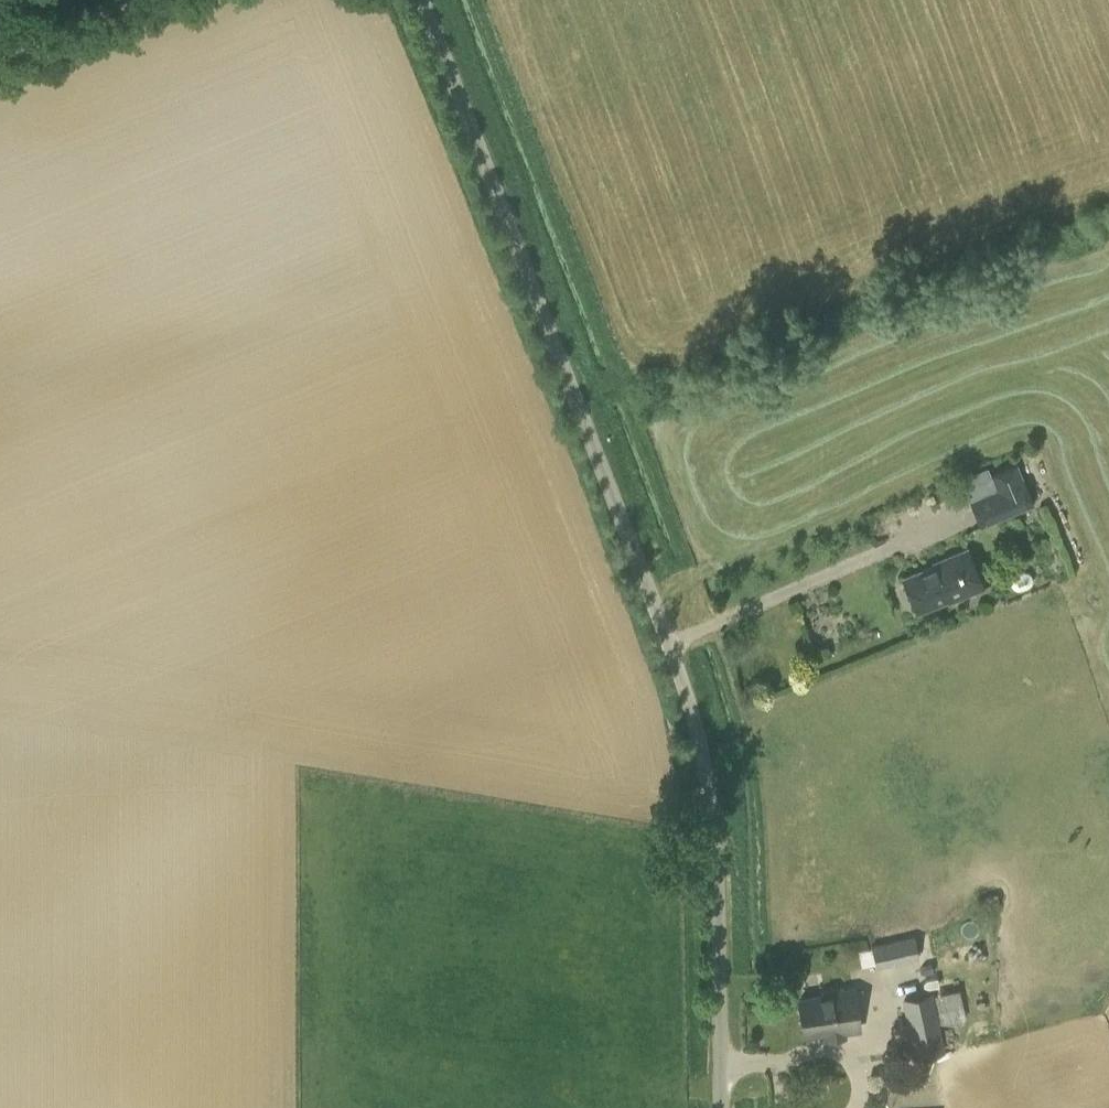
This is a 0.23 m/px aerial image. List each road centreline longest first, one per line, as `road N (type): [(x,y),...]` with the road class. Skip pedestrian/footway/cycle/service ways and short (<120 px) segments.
road 1 (unclassified): [(722,1107),(712,828),(683,682),(422,0)]

